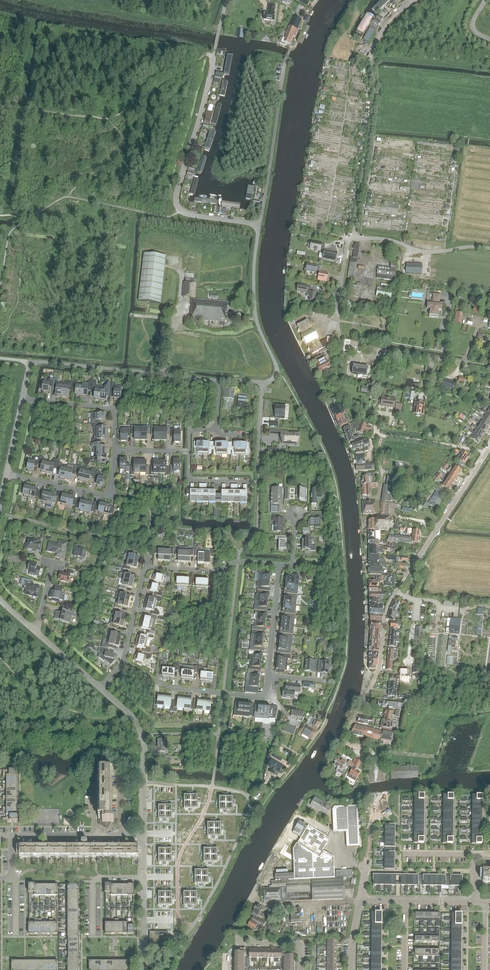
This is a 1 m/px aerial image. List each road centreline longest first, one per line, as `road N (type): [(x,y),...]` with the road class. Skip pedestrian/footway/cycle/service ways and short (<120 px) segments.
road 1 (residential): [(260,225),(183,213),(175,203),(225,4)]
road 2 (unclassified): [(22,399),(30,361),(221,380)]
road 3 (unclassified): [(337,310),(348,238),(424,251),(489,248)]
road 4 (unclassified): [(336,754),(379,667),(395,592)]
road 5 (unclassified): [(395,592),(489,446)]
road 6 (residential): [(269,675),(266,698),(169,687),(123,662)]
road 7 (residential): [(260,225),(286,60)]
road 8 (unclassified): [(144,836),(143,738),(100,688)]
road 9 (residential): [(6,473),(110,497),(114,450)]
road 10 (residential): [(277,372),(255,314),(260,225)]
road 11 (residential): [(280,565),(145,567)]
road 12 (residential): [(114,450),(115,409),(22,399)]
road 13 (residential): [(11,836),(144,836)]

